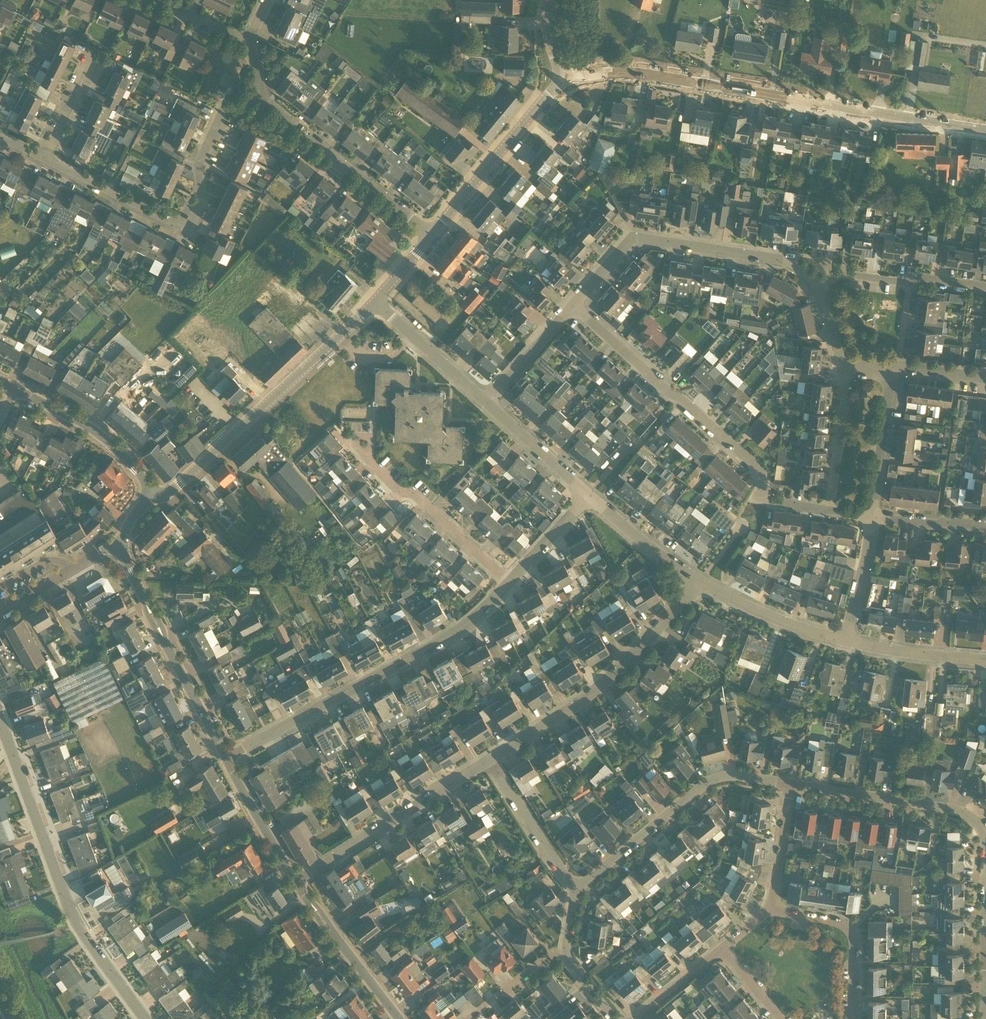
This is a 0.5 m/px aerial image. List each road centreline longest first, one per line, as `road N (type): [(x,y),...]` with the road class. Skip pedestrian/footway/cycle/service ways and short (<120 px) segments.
road 1 (tertiary): [(985,133),(670,76),(609,72),(566,81)]
road 2 (residential): [(831,512),(768,500),(759,468),(572,306)]
road 3 (residential): [(225,758),(455,632),(508,582)]
road 4 (residential): [(146,1018),(72,913),(0,720)]
road 5 (residential): [(985,951),(985,846),(969,816),(791,784)]
road 6 (residential): [(44,158),(188,223),(201,201),(200,163),(222,114),(258,100)]
road 7 (tertiary): [(148,494),(174,489),(375,301)]
road 8 (residential): [(818,285),(784,260),(644,239),(625,245),(572,306)]
road 9 (residential): [(490,759),(594,692),(698,583)]
road 10 (residential): [(791,784),(713,780),(577,887)]
road 11 (tertiary): [(225,758),(121,541)]
road 12 (residential): [(295,881),(490,759)]
road 13 (residential): [(432,234),(258,100)]
road 14 (tertiary): [(432,234),(566,81)]
road 15 (residential): [(508,582),(369,459)]
road 16 (tertiary): [(148,494),(135,468),(99,434),(16,389)]
road 17 (tertiary): [(399,1018),(295,881)]
road 18 (residential): [(854,1018),(851,934),(838,922),(770,907)]
road 19 (residential): [(844,641),(698,583)]
road 20 (residential): [(577,887),(490,759)]
road 21 (residential): [(487,404),(375,301)]
road 22 (residential): [(872,517),(892,370)]
road 23 (residential): [(831,512),(840,365)]
road 24 (residential): [(985,660),(844,641)]
road 25 (tertiary): [(295,881),(225,758)]
road 26 (residential): [(698,583),(588,496)]
road 27 (residential): [(0,610),(121,541)]
road 28 (residential): [(588,496),(487,404)]
road 29 (residential): [(572,306),(487,404)]
road 30 (residential): [(844,641),(872,517)]
road 31 (residential): [(770,907),(791,784)]

